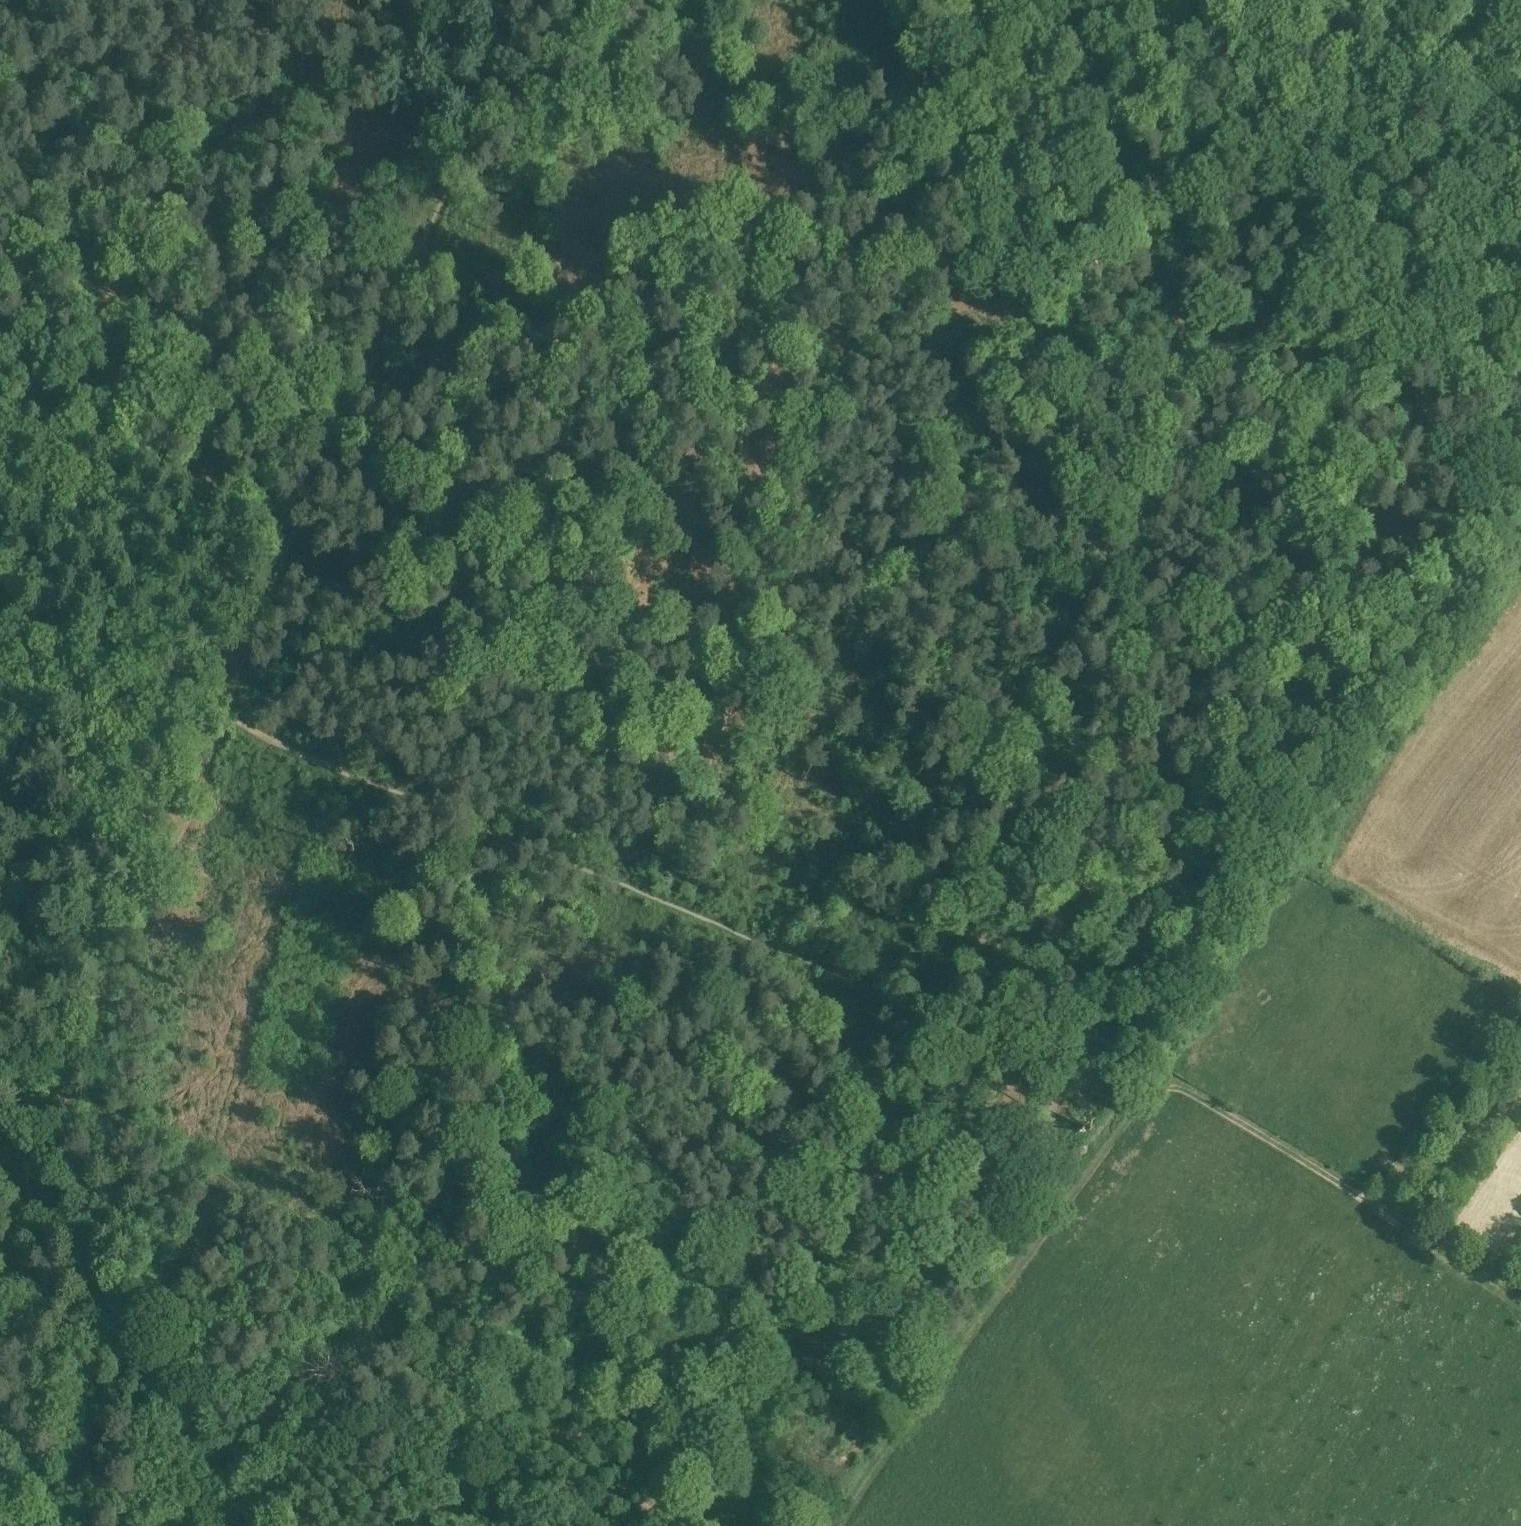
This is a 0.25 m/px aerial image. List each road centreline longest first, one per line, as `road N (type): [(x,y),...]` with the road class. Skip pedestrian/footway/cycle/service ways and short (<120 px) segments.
road 1 (track): [(234,718),(527,0)]
road 2 (track): [(0,1250),(53,1109),(234,718)]

